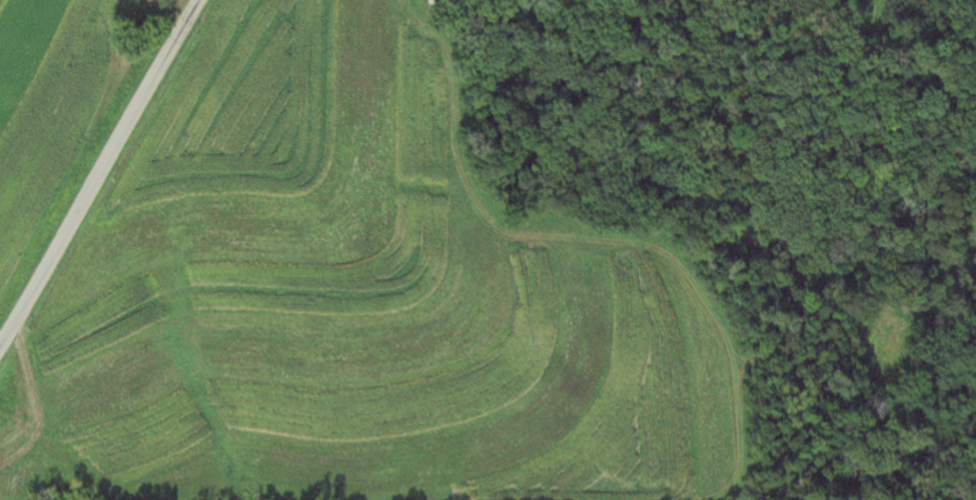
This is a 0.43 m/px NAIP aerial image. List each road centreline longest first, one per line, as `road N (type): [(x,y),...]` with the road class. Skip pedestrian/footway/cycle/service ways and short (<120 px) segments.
road 1 (residential): [(0,352),(201,0)]

